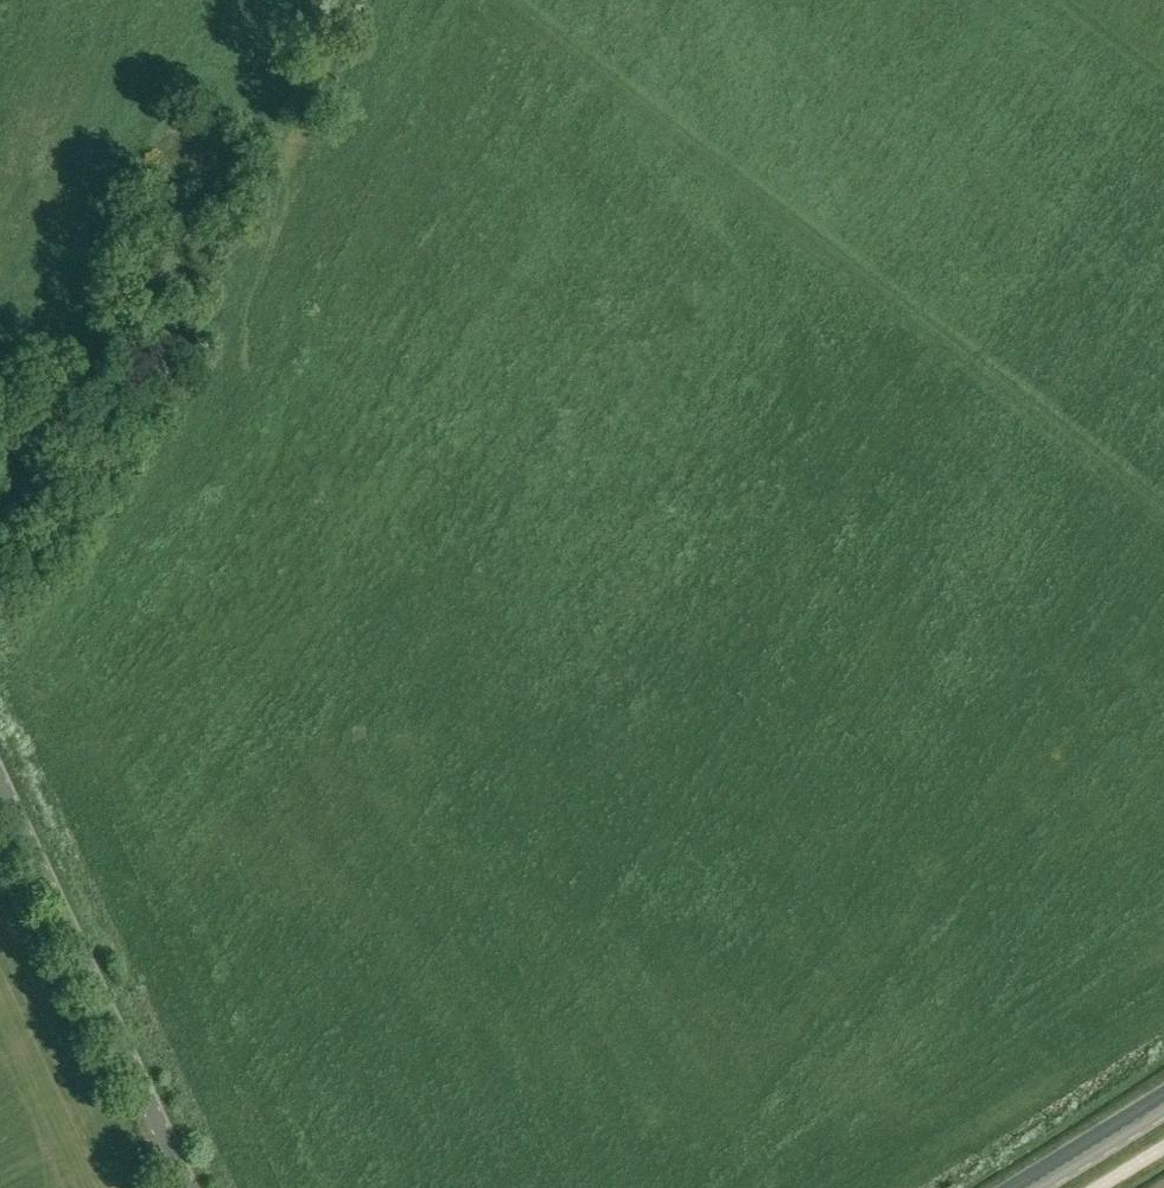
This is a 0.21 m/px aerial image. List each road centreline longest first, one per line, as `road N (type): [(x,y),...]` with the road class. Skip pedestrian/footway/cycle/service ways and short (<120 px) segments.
road 1 (unclassified): [(0,780),(192,1187)]
road 2 (secondary): [(1023,1187),(1163,1102)]

